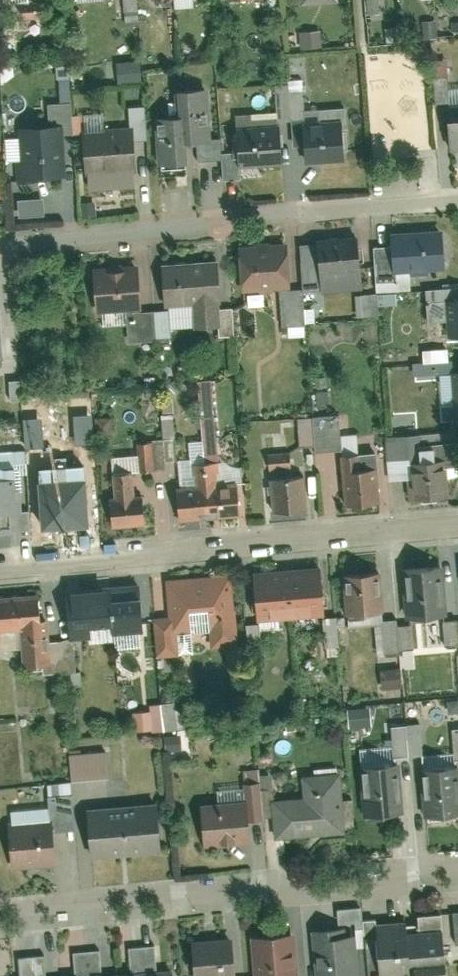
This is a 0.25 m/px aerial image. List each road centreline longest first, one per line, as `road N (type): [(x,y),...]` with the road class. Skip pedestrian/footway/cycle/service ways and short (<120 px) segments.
road 1 (residential): [(0,248),(457,203)]
road 2 (residential): [(0,918),(457,875)]
road 3 (residential): [(457,528),(0,569)]

